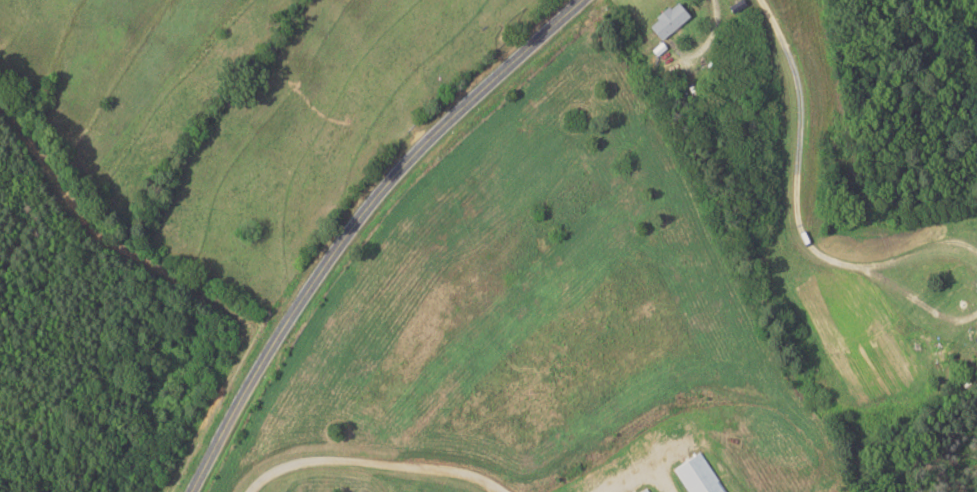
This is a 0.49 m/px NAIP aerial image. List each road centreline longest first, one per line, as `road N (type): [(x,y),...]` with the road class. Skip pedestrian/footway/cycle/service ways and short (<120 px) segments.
road 1 (tertiary): [(190,491),(260,359),(345,234),(437,130),(577,0)]

